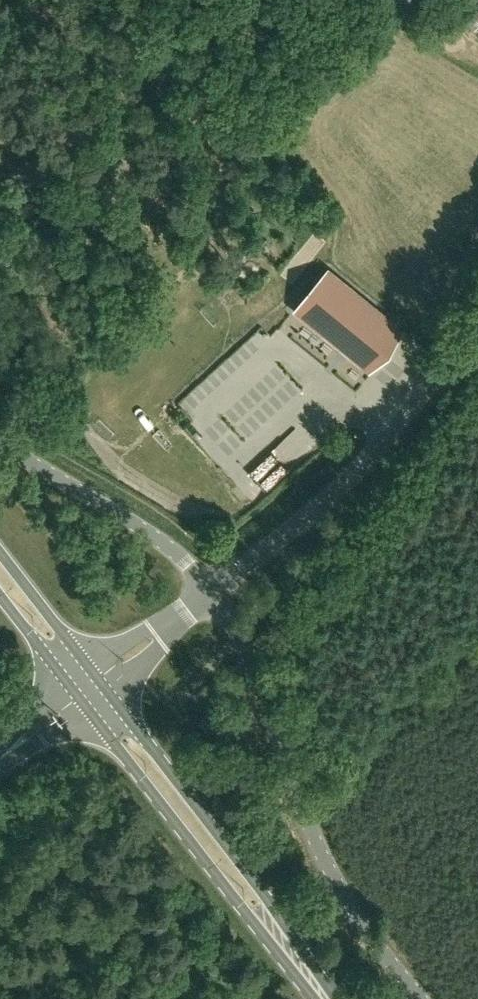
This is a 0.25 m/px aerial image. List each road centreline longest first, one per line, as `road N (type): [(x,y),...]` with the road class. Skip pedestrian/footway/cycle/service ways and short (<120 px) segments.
road 1 (unclassified): [(421,998),(331,873),(257,676),(211,592)]
road 2 (primary): [(338,998),(108,693)]
road 3 (unclassified): [(211,592),(355,474),(477,327)]
road 4 (primary): [(87,709),(315,998)]
road 5 (unclassified): [(211,592),(166,545),(0,444)]
road 6 (primary): [(91,671),(0,552)]

